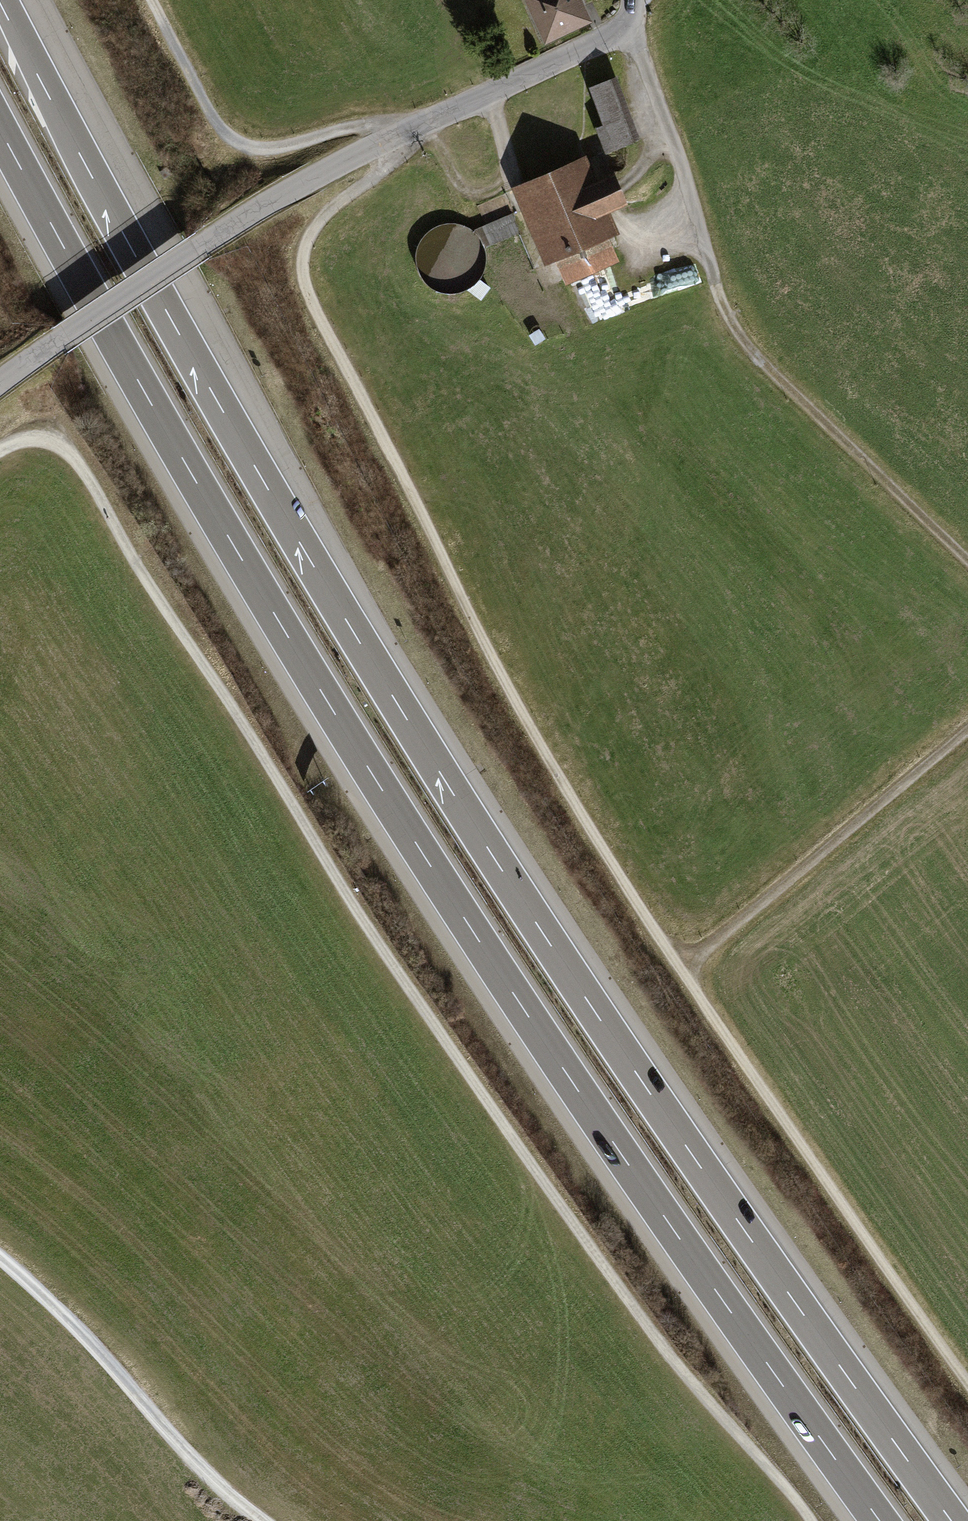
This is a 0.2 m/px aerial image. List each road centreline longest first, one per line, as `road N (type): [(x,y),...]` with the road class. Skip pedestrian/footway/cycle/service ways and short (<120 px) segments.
road 1 (track): [(967,1381),(677,967),(519,709),(309,296),(302,268),(308,238),(327,211),(385,169),(395,152),(390,139),(382,126),(352,126),(263,149),(235,140),(212,119),(150,0)]
road 2 (motorway): [(0,129),(182,459),(416,843),(640,1183),(879,1520)]
road 3 (track): [(0,451),(38,440),(64,449),(84,470),(415,1009),(667,1357),(811,1520)]
road 4 (motorway): [(951,1520),(567,970),(218,400)]
road 5 (unclassified): [(630,0),(627,19),(610,36),(284,194),(0,381)]
road 6 (track): [(627,19),(732,325),(967,561)]
road 7 (motorway): [(218,400),(5,0)]
road 8 (track): [(967,724),(677,967)]
road 9 (track): [(258,1520),(0,1261)]

